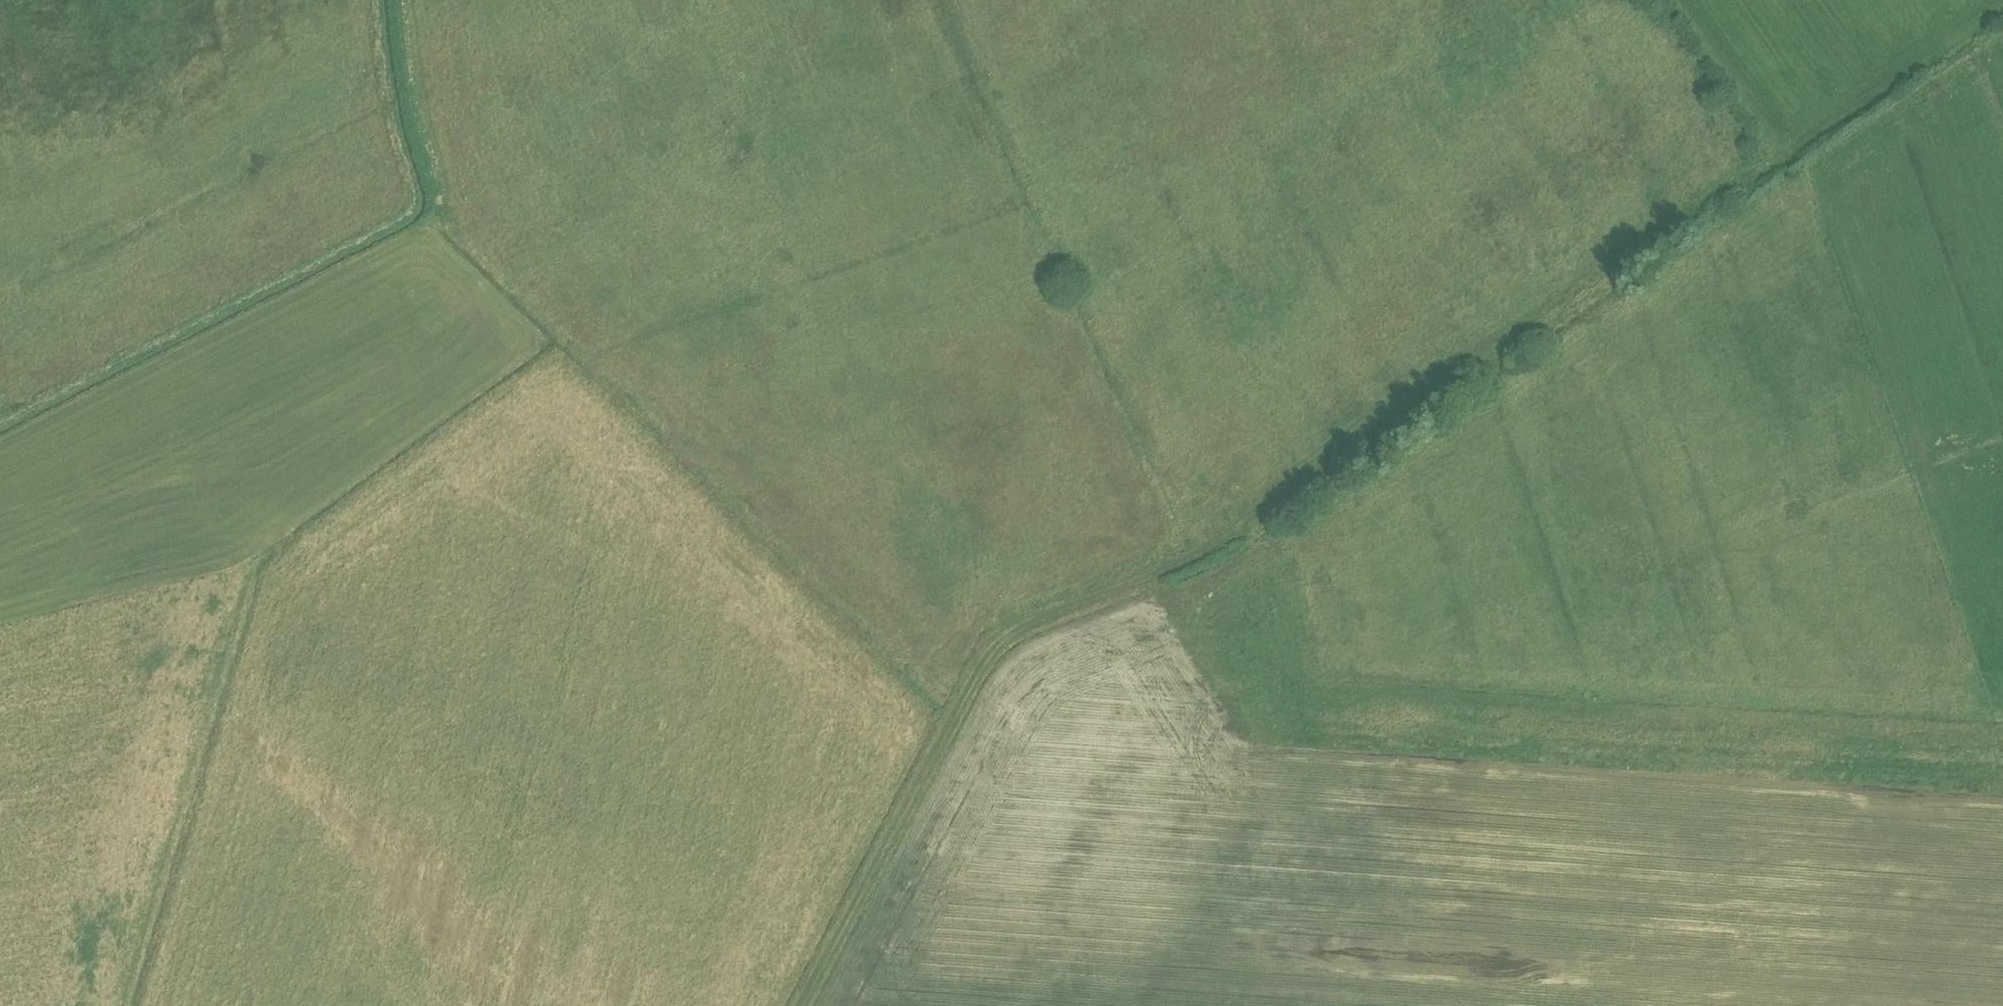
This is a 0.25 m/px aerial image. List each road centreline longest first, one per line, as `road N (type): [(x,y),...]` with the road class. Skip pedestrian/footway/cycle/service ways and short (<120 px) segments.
road 1 (track): [(801,1005),(997,643),(1193,558)]

